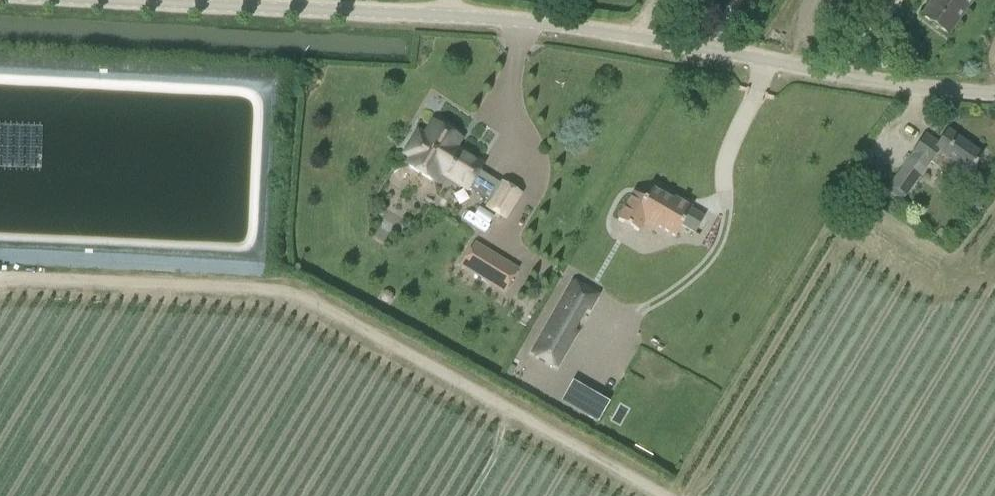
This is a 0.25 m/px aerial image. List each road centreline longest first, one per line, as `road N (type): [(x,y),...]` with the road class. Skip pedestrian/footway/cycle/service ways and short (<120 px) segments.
road 1 (unclassified): [(994,93),(526,22),(112,0)]
road 2 (track): [(663,495),(307,299),(265,289),(0,277)]
road 3 (track): [(643,310),(710,259),(726,226),(726,204)]

